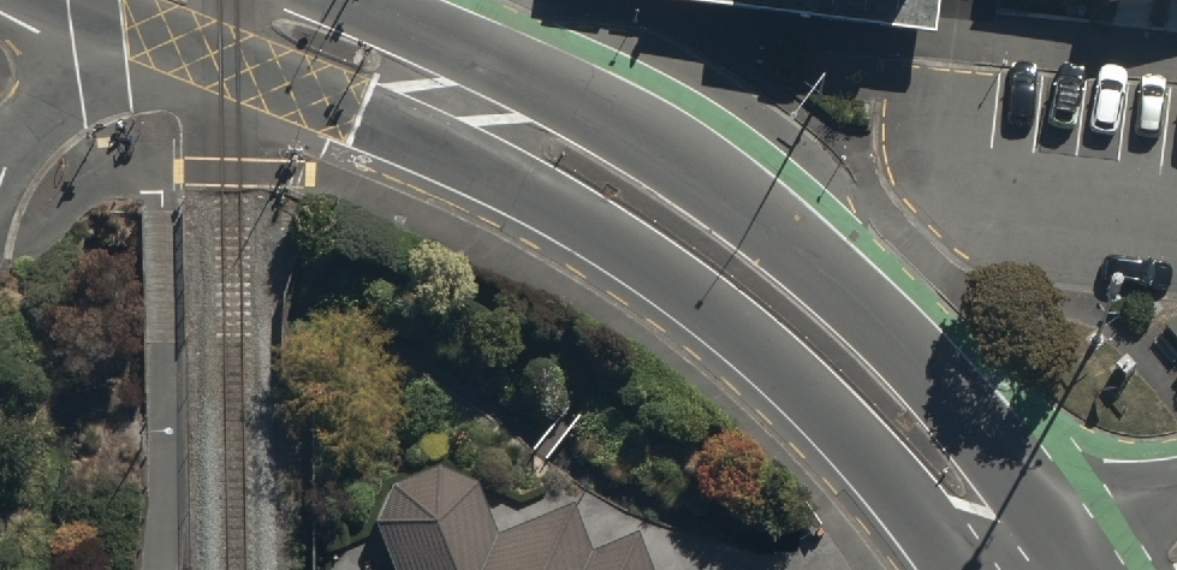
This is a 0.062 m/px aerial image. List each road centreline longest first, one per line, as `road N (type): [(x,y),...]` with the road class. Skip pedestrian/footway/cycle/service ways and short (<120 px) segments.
road 1 (secondary): [(996,569),(760,348),(575,221),(366,112),(98,10)]
road 2 (secondary): [(342,0),(571,103),(674,161),(779,238),(872,325),(963,434),(1026,569)]
road 3 (residential): [(98,10),(0,170)]

